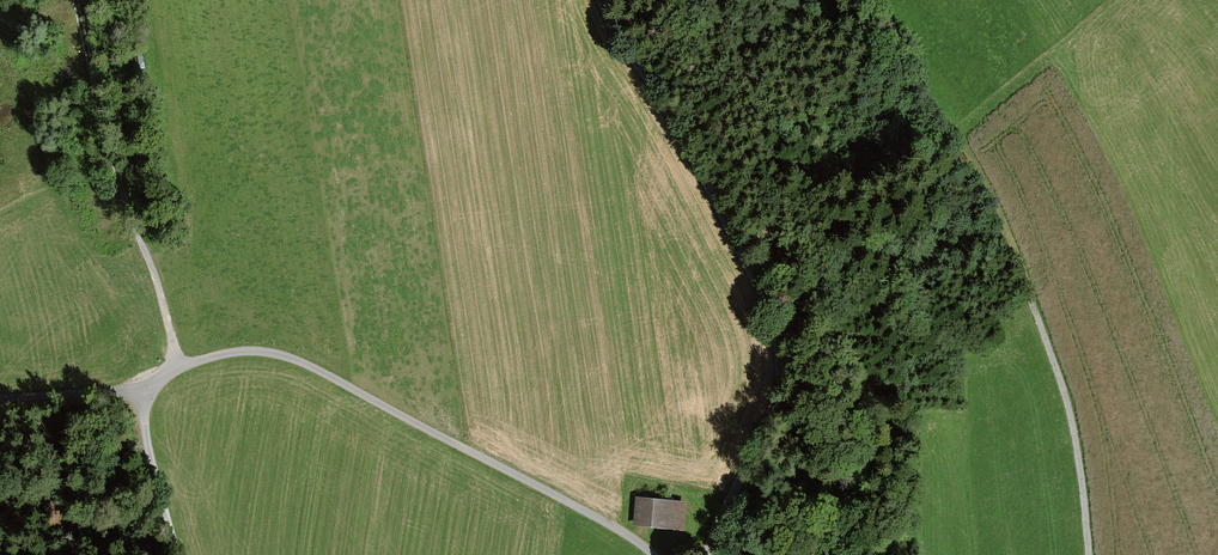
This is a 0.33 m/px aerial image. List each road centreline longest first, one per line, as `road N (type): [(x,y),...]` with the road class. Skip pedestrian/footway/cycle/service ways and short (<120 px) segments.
road 1 (track): [(1088,554),(1077,444),(1060,373),(983,183),(847,0)]
road 2 (track): [(600,0),(699,169),(781,355),(759,444),(704,554)]
road 3 (track): [(74,0),(85,66),(178,366)]
road 4 (track): [(141,392),(151,461),(180,554)]
road 5 (unclassified): [(0,400),(141,392)]

